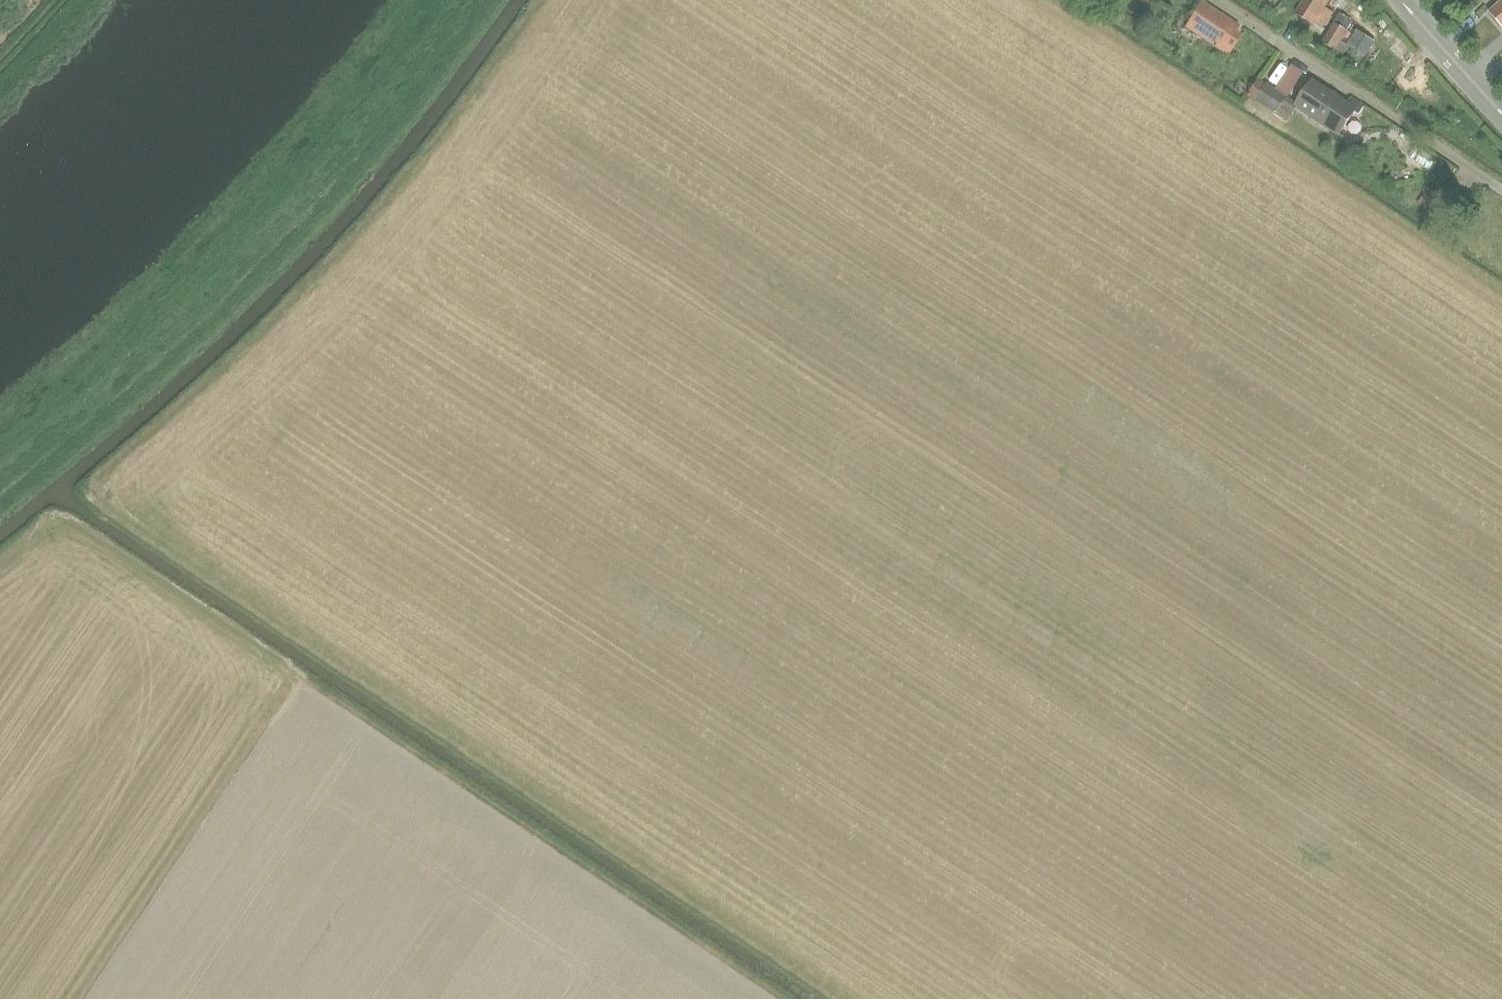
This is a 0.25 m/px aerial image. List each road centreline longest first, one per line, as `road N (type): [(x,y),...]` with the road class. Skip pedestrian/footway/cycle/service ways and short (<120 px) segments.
road 1 (residential): [(1501,191),(1212,0)]
road 2 (secondary): [(1501,112),(1402,0)]

